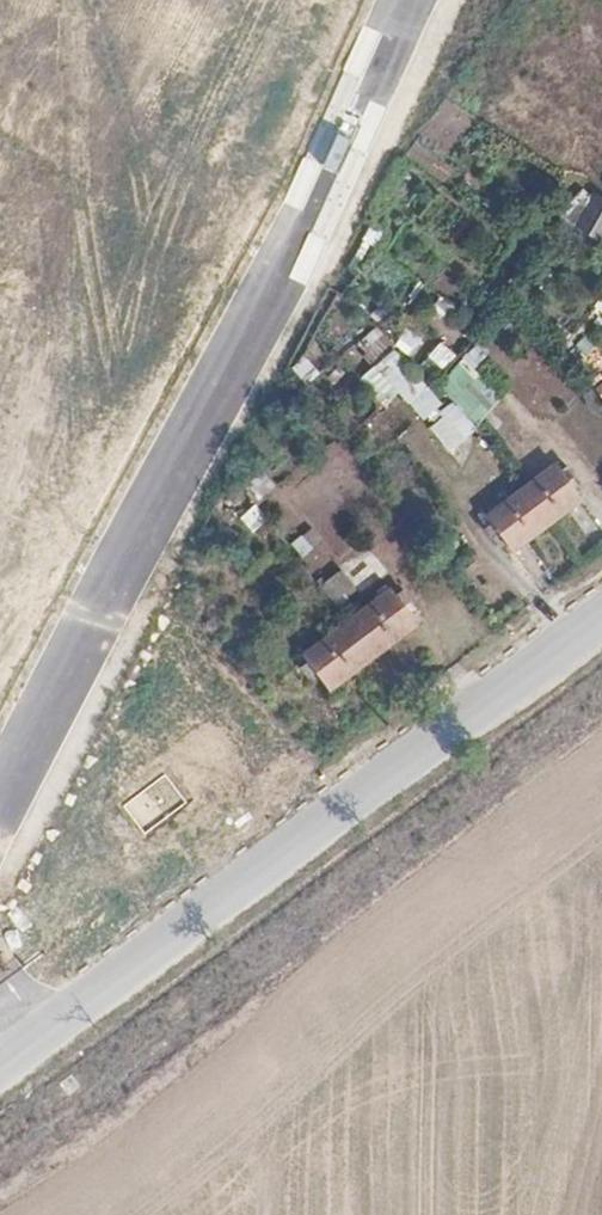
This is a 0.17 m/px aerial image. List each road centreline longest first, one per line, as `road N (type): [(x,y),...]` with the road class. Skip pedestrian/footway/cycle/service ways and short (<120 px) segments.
road 1 (track): [(0,850),(355,159),(453,0)]
road 2 (unclassified): [(601,617),(0,1065)]

